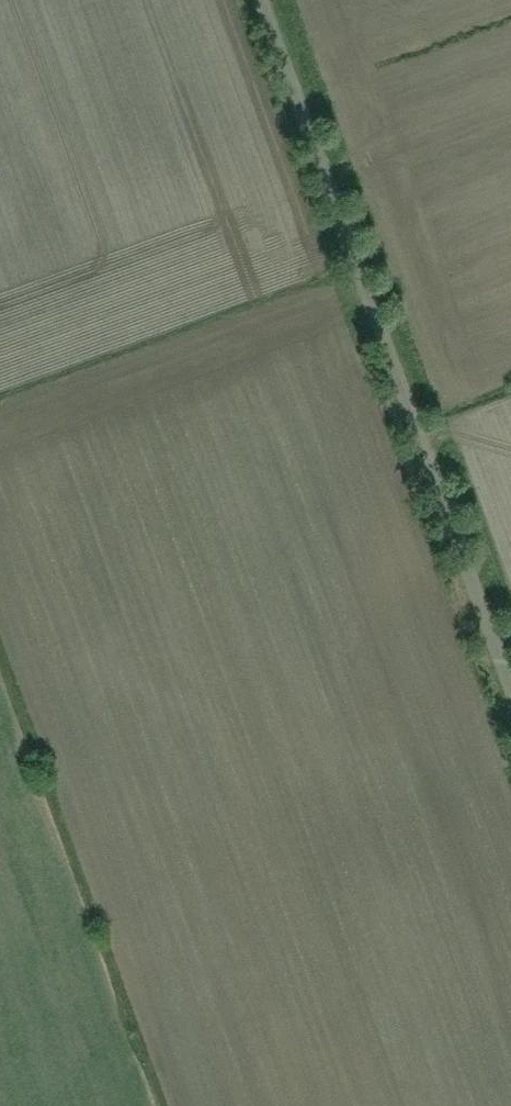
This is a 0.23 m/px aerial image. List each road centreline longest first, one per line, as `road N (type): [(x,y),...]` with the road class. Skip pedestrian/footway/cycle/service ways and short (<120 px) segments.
road 1 (unclassified): [(510,713),(254,0)]

